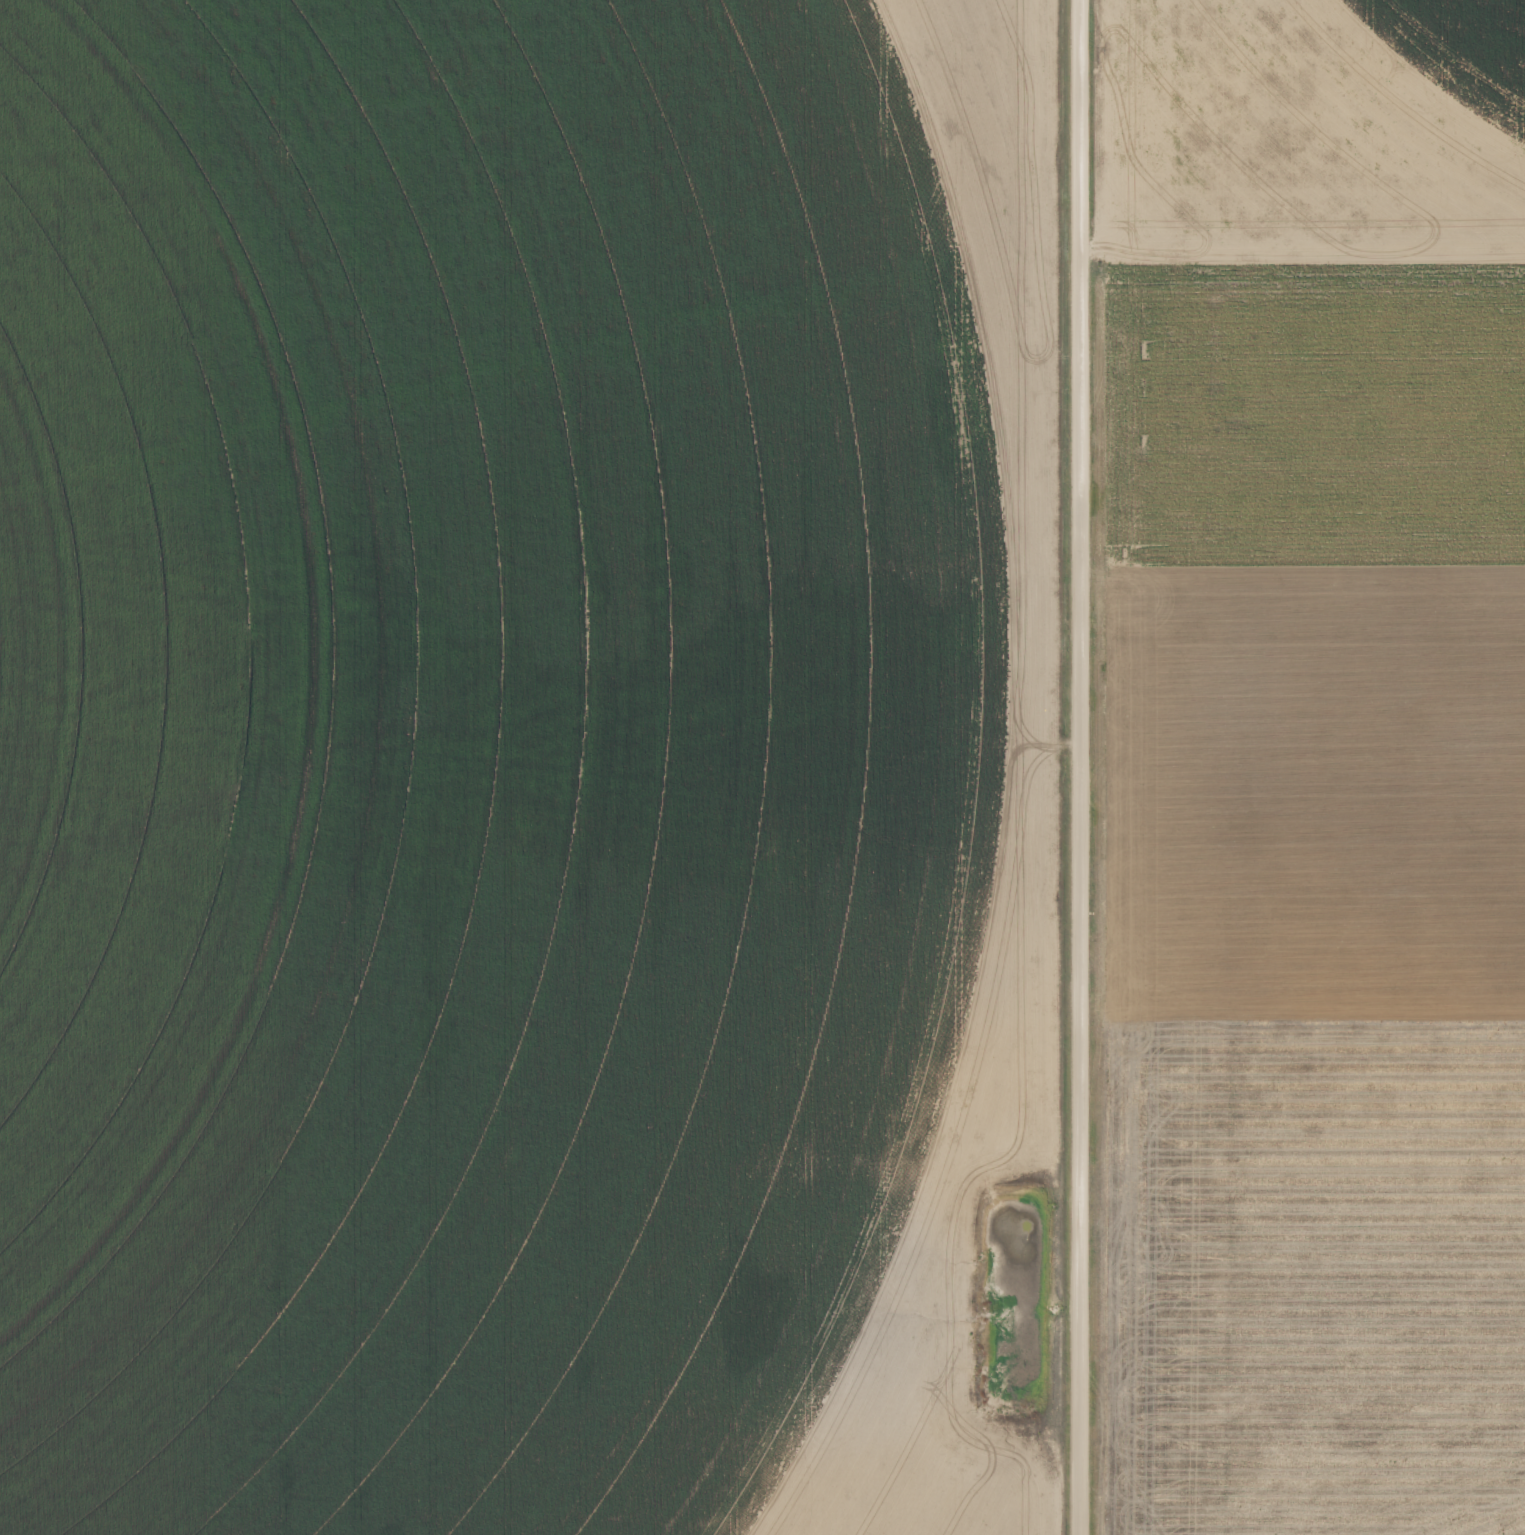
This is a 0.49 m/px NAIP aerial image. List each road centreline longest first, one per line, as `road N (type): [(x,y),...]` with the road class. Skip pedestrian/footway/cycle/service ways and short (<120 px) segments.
road 1 (residential): [(1079,1534),(1081,0)]

